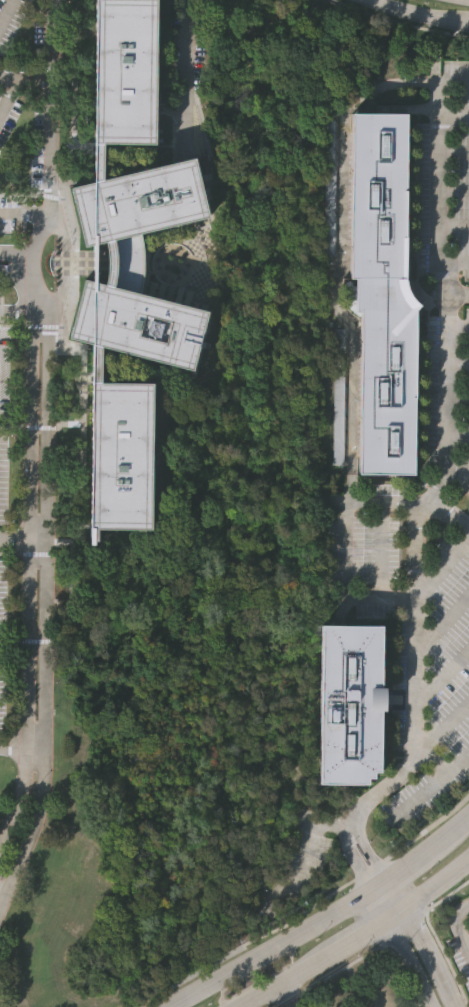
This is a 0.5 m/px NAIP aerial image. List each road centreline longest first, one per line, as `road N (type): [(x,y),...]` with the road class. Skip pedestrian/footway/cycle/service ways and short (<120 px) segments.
road 1 (secondary): [(234,1006),(325,958),(468,859)]
road 2 (secondary): [(369,892),(168,1006)]
road 3 (tertiary): [(454,1006),(388,881)]
road 4 (tertiary): [(369,892),(430,1006)]

